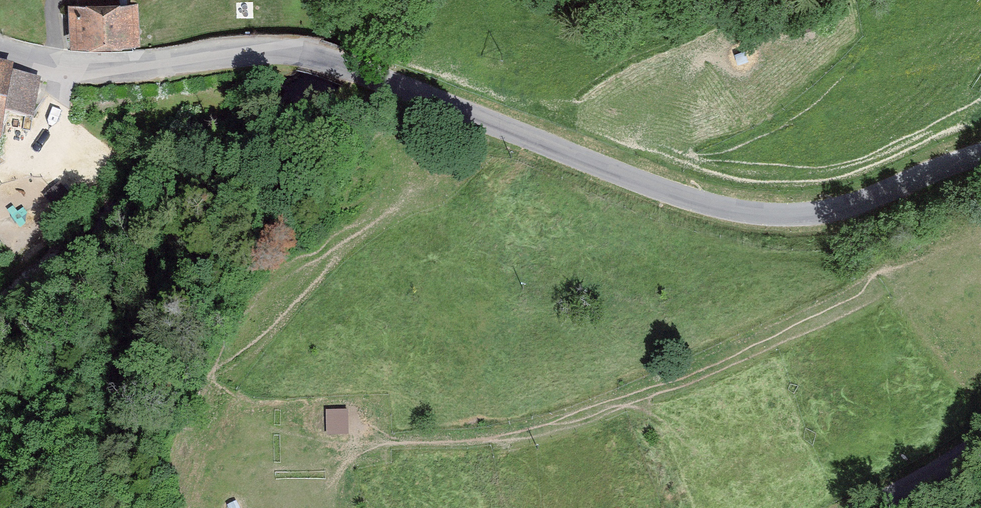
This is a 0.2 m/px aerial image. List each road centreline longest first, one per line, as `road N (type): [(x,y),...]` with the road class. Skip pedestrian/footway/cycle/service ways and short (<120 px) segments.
road 1 (tertiary): [(980,154),(879,196),(764,217),(638,182),(313,46),(88,65),(0,45)]
road 2 (tertiary): [(862,507),(980,442)]

